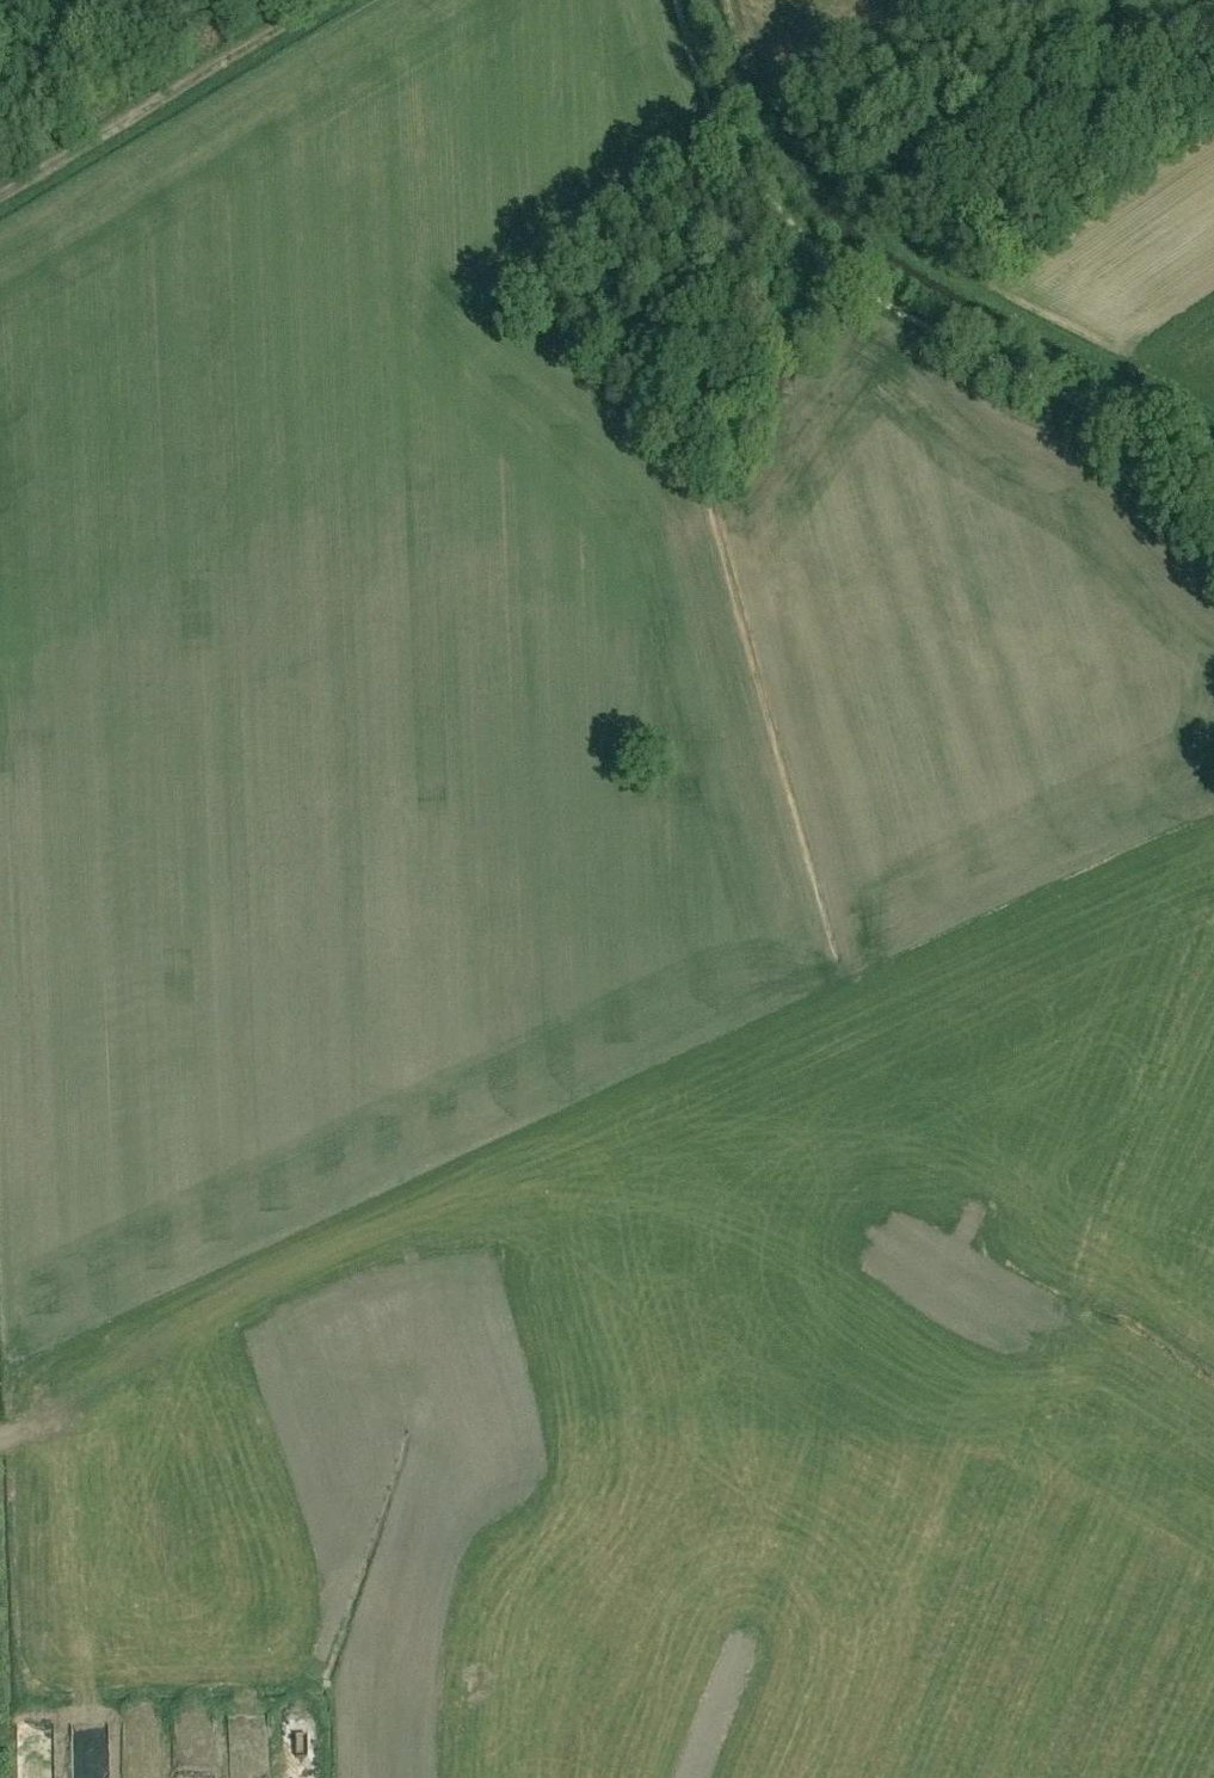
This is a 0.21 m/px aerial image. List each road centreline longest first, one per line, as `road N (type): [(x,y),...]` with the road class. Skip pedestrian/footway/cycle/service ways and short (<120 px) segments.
road 1 (track): [(0,194),(319,0)]

